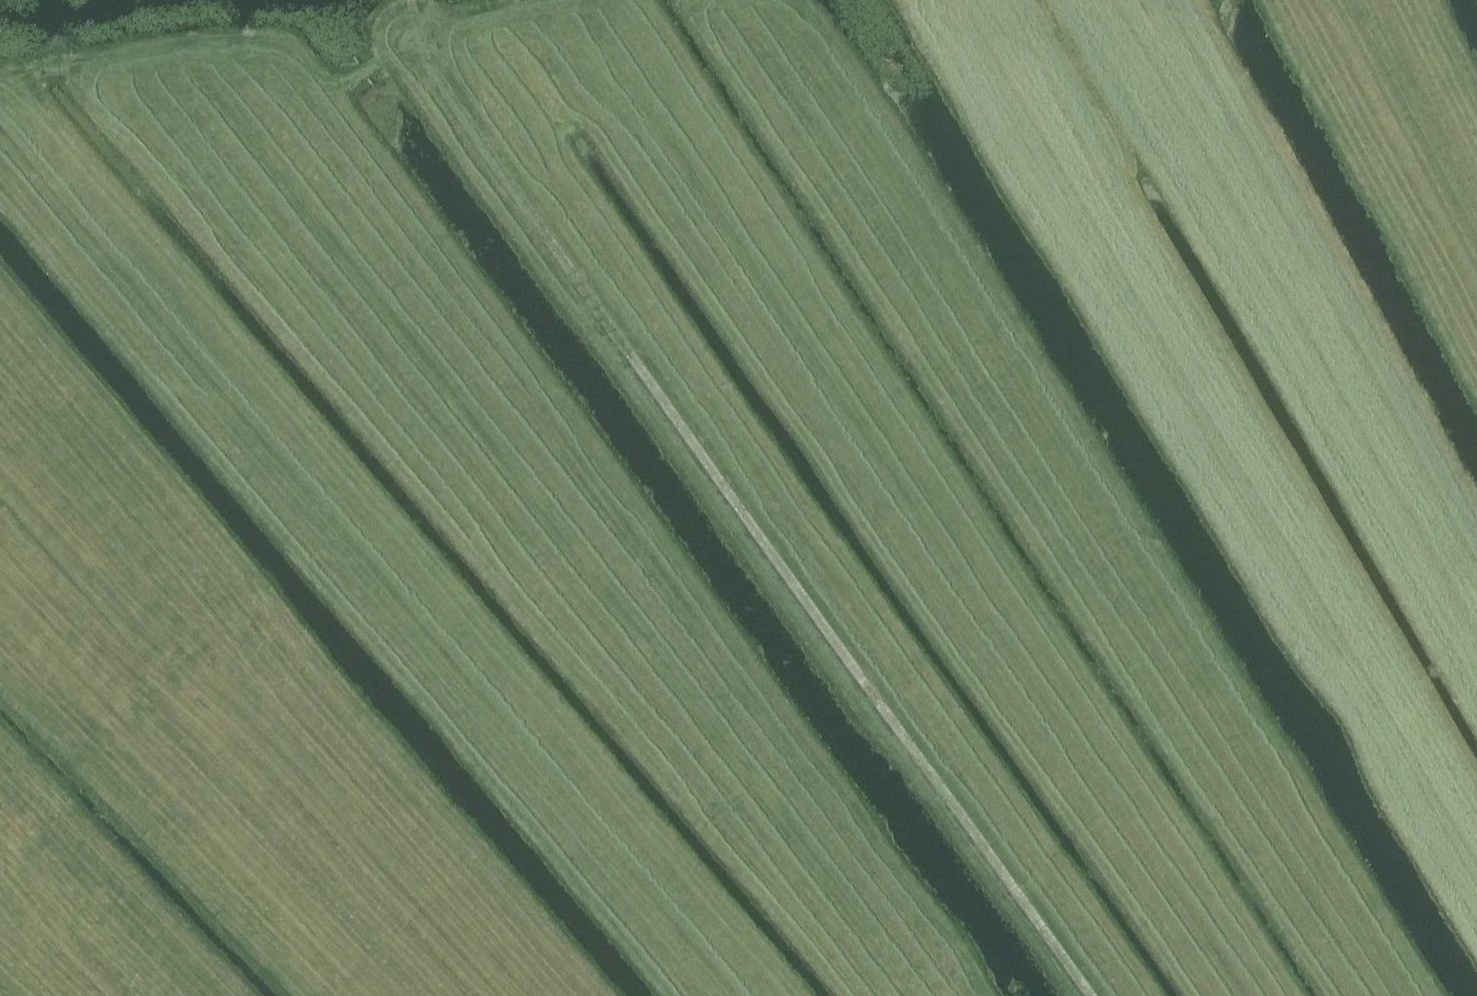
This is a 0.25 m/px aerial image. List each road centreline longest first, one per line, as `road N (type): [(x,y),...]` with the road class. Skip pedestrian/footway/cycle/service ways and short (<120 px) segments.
road 1 (track): [(1088,995),(642,383),(463,121),(422,48),(410,0)]
road 2 (track): [(1476,537),(1178,0)]

